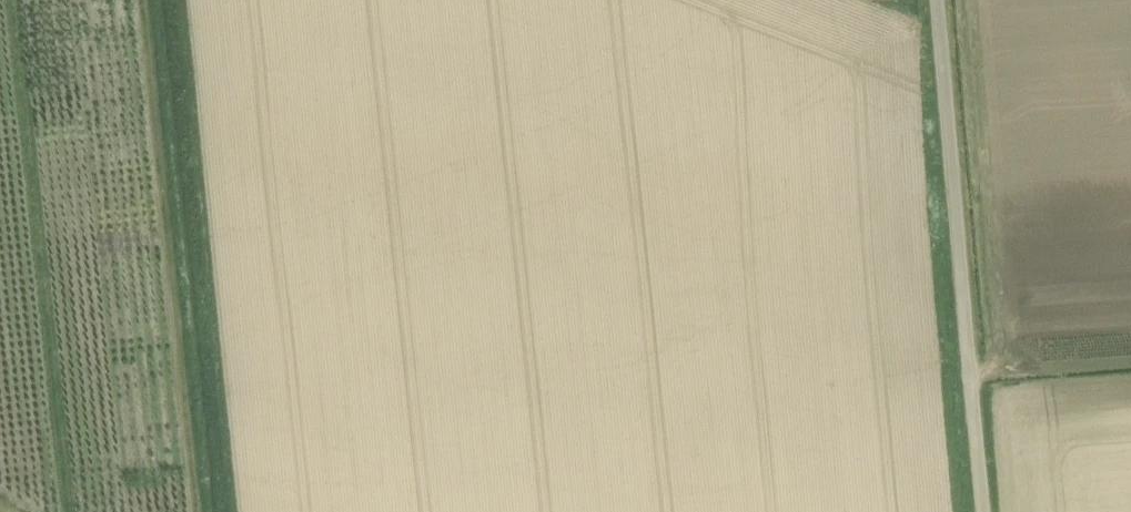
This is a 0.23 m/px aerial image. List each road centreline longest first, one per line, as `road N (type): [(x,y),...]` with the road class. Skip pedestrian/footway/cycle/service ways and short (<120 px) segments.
road 1 (unclassified): [(983,511),(936,0)]

